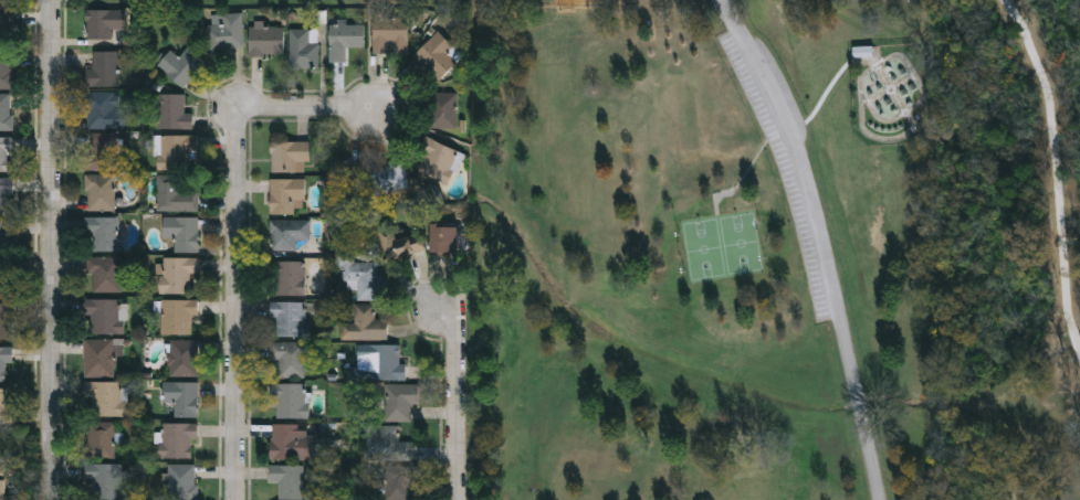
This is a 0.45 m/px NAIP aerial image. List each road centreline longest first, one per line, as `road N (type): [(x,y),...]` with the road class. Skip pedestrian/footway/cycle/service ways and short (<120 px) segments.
road 1 (residential): [(377,108),(258,106),(239,121),(235,499)]
road 2 (residential): [(51,0),(43,499)]
road 3 (residential): [(434,310),(455,341),(457,499)]

